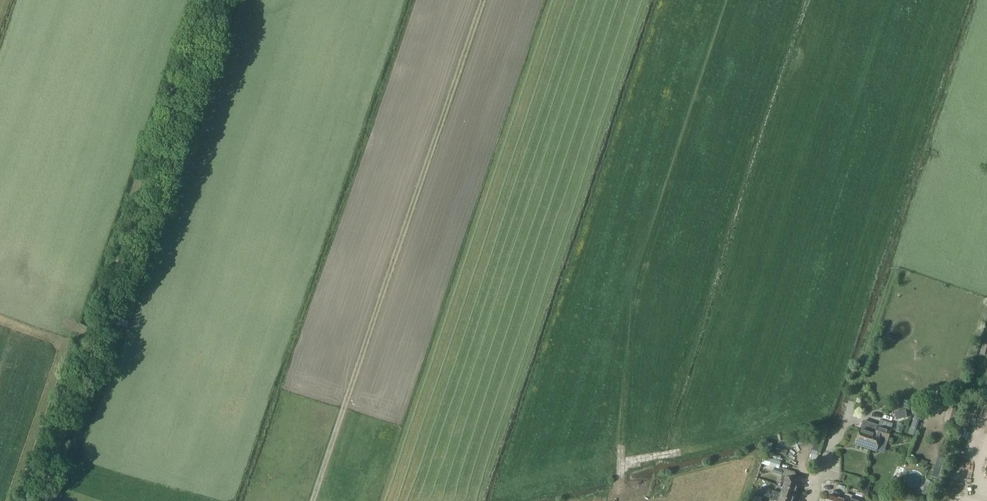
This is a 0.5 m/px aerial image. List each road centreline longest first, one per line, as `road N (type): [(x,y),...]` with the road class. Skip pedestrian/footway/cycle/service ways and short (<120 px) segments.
road 1 (track): [(897,261),(851,402)]

